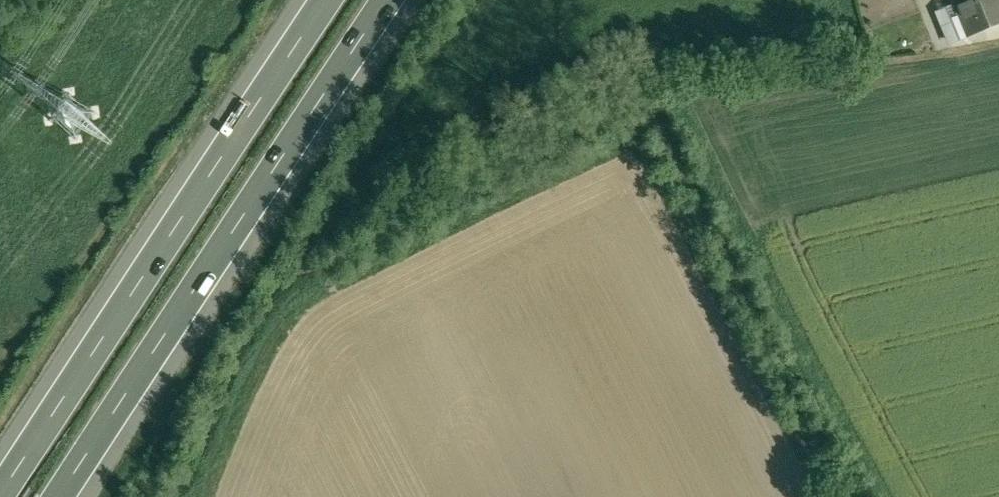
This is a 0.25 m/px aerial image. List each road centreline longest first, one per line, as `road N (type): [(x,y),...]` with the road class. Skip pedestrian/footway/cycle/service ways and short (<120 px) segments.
road 1 (motorway): [(70,496),(392,0)]
road 2 (motorway): [(311,0),(0,481)]

